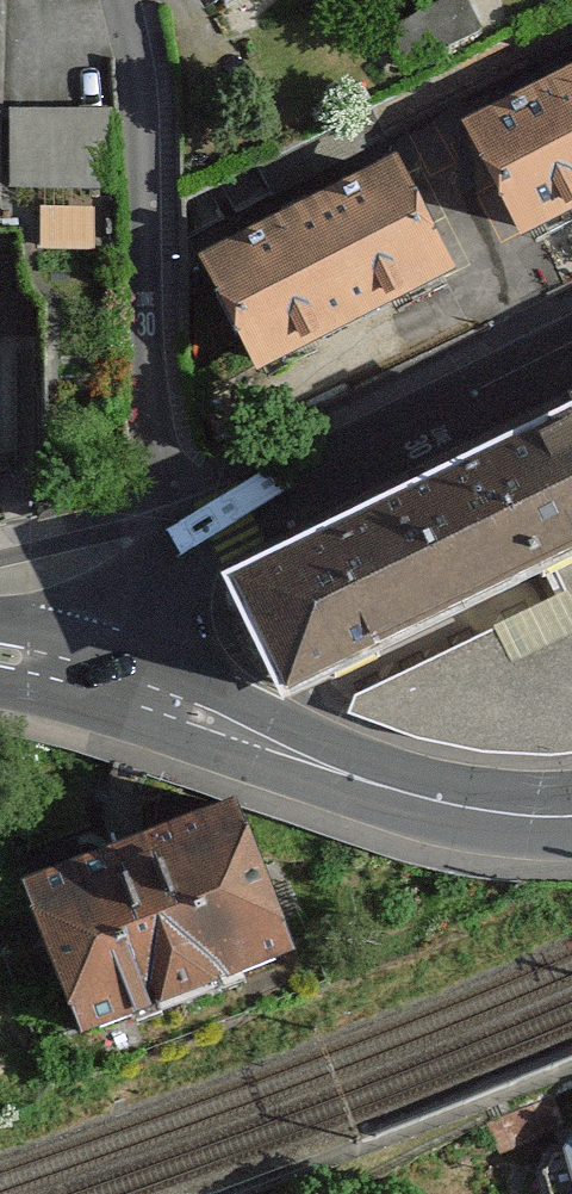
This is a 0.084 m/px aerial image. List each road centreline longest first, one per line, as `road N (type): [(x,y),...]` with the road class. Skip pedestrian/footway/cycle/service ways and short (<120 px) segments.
road 1 (motorway): [(0,535),(571,313)]
road 2 (residential): [(168,561),(149,406),(139,88),(121,0)]
road 3 (motorway): [(522,0),(0,200)]
road 4 (secondary): [(571,821),(396,795),(87,681)]
road 5 (secondary): [(571,350),(168,561)]
road 6 (secondary): [(168,561),(114,627),(87,681)]

